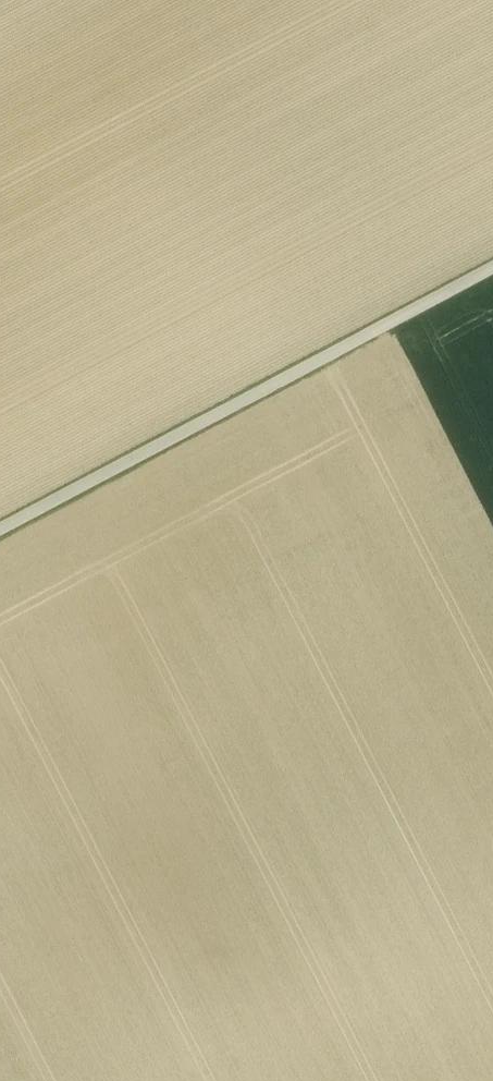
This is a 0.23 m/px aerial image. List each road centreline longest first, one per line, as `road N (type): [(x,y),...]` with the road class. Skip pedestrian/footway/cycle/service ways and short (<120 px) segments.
road 1 (track): [(492,267),(0,528)]

